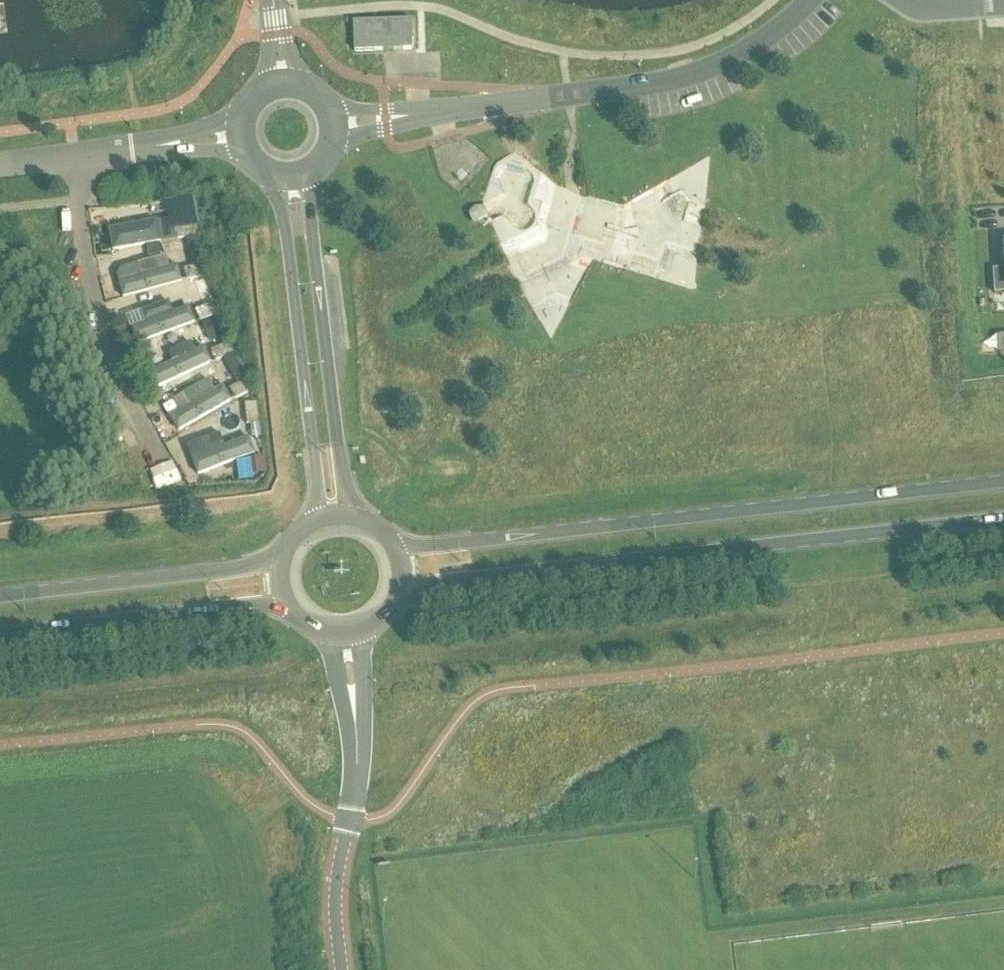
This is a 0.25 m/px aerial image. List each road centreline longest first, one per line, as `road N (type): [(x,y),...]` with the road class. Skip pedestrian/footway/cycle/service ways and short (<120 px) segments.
road 1 (primary): [(1003,482),(393,546)]
road 2 (primary): [(399,595),(1003,519)]
road 3 (unclassified): [(483,106),(681,76),(762,39),(809,0)]
road 4 (unclassified): [(273,185),(289,242),(317,475),(312,523)]
road 5 (unclassified): [(355,518),(339,455),(313,181)]
road 6 (unclassified): [(344,637),(357,741),(336,885),(340,969)]
road 7 (residential): [(163,469),(121,389),(97,317),(79,238),(75,157)]
road 8 (primary): [(0,635),(234,608),(290,609)]
road 9 (primary): [(284,556),(227,571),(0,598)]
road 10 (unclassified): [(341,147),(483,106)]
road 11 (unclassified): [(483,106),(337,106)]
road 12 (residential): [(233,118),(115,152)]
road 13 (residential): [(115,152),(237,157)]

